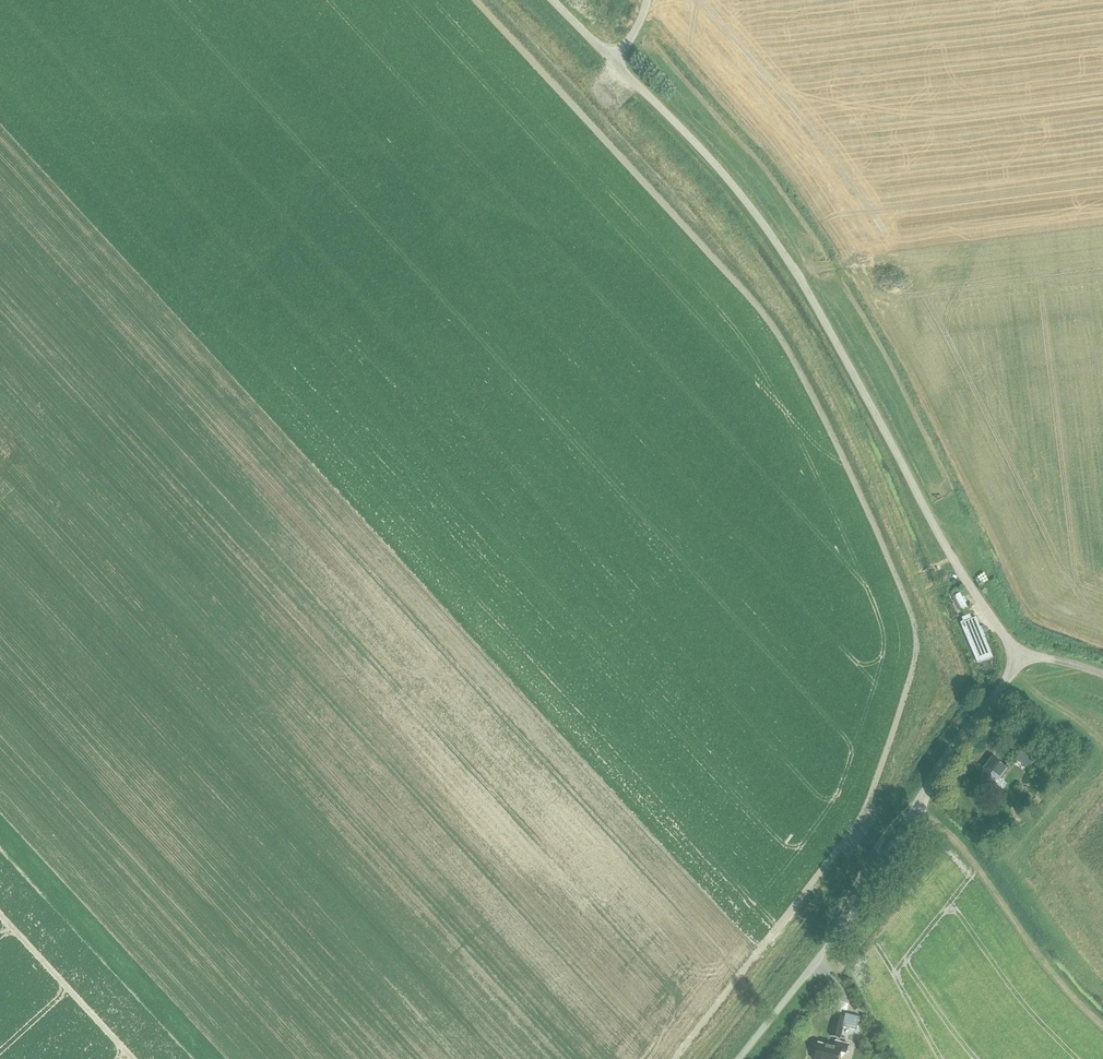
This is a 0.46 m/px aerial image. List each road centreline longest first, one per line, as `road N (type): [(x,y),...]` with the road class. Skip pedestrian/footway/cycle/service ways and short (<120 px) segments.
road 1 (unclassified): [(737,1058),(877,875),(1018,653),(962,574),(783,251),(731,182),(552,0)]

